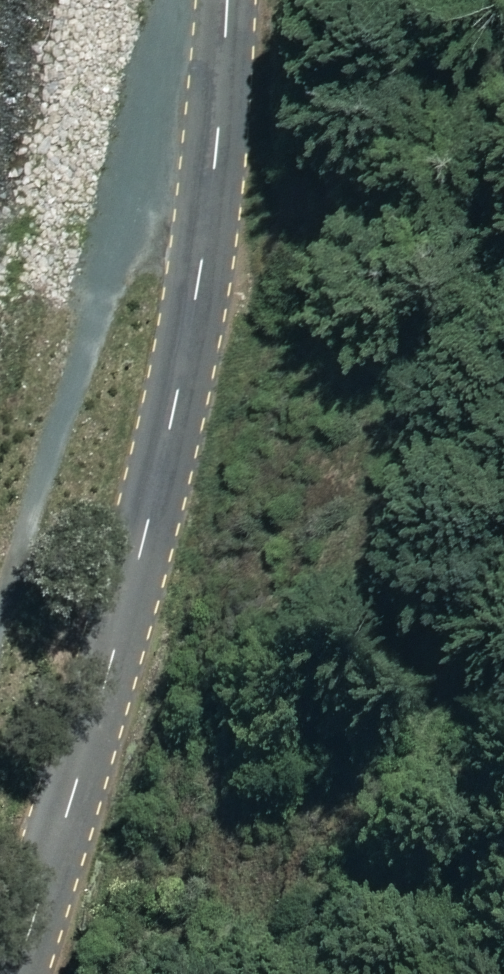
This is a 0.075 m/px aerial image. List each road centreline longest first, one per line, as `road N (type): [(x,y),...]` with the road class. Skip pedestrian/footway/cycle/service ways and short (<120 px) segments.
road 1 (unclassified): [(16,973),(72,805),(179,402),(217,164),(227,0)]
road 2 (track): [(0,614),(217,164)]

